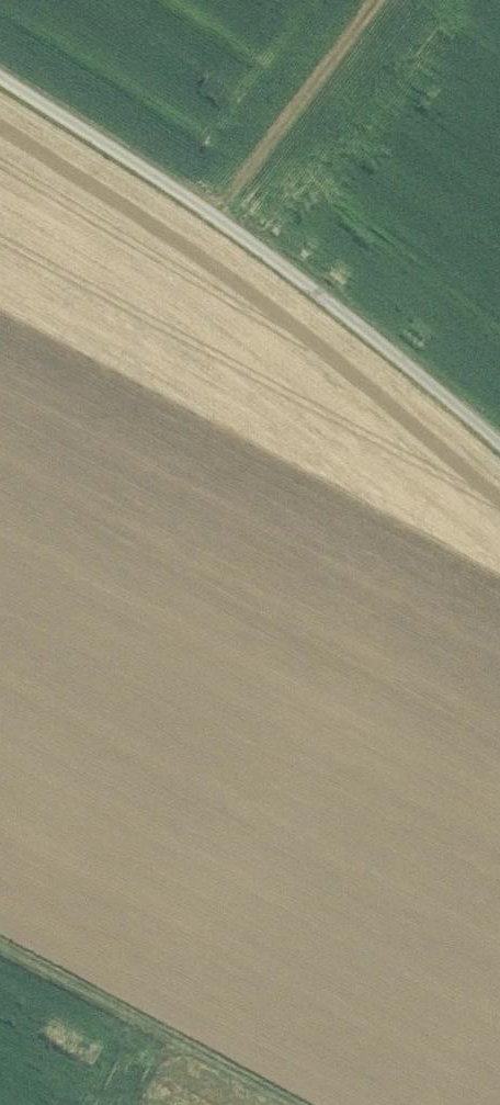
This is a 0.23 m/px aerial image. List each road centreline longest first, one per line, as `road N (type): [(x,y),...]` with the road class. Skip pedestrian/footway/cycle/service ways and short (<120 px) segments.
road 1 (unclassified): [(499,443),(214,215),(0,77)]
road 2 (track): [(214,215),(376,0)]

